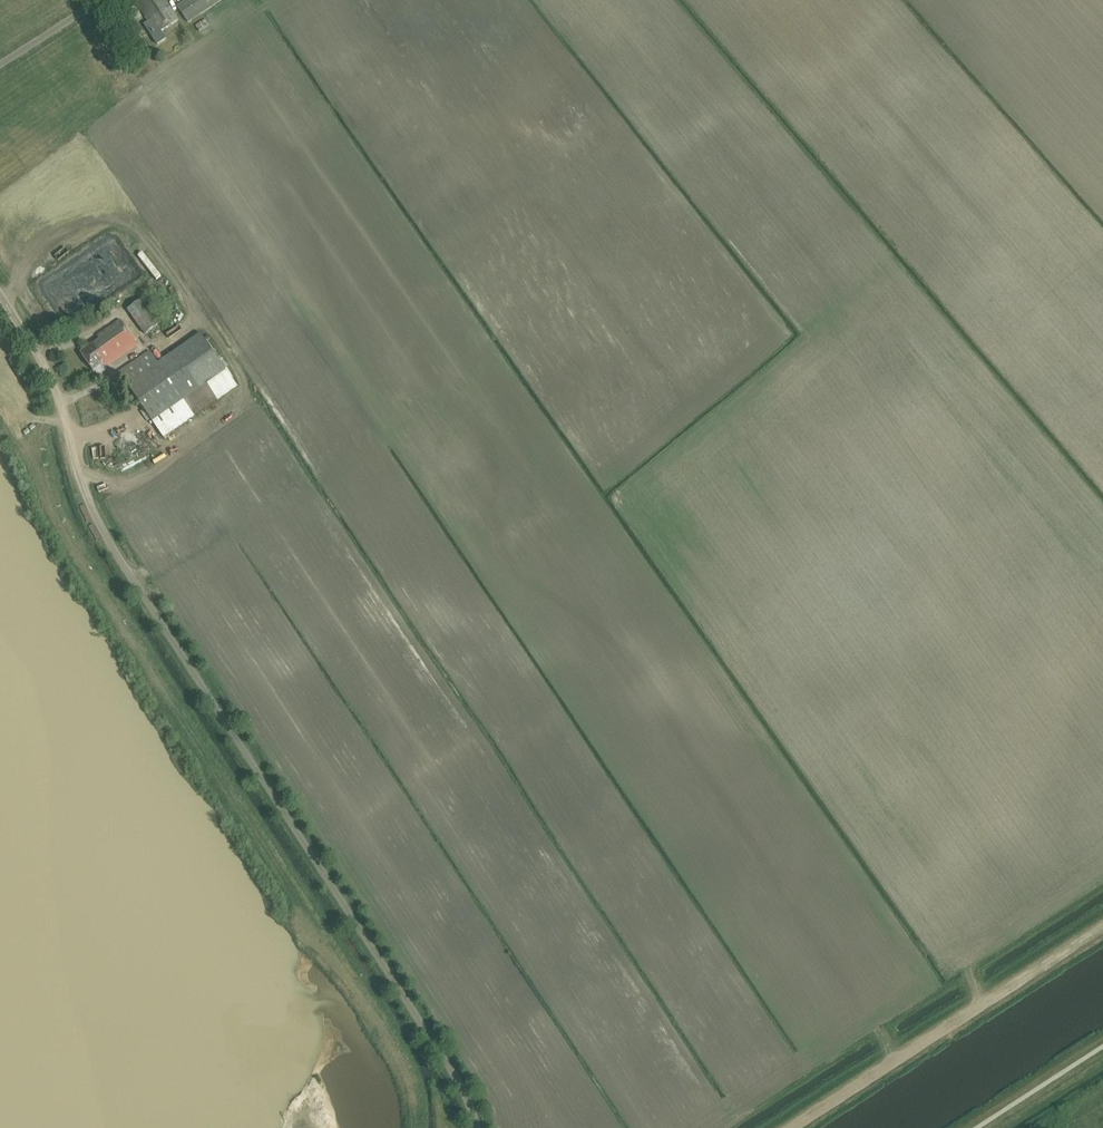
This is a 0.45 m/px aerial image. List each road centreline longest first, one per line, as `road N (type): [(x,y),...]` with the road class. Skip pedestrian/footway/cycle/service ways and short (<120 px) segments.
road 1 (unclassified): [(477,1127),(444,1059),(115,550),(84,486),(51,378),(0,294)]
road 2 (track): [(1102,924),(786,1127)]

